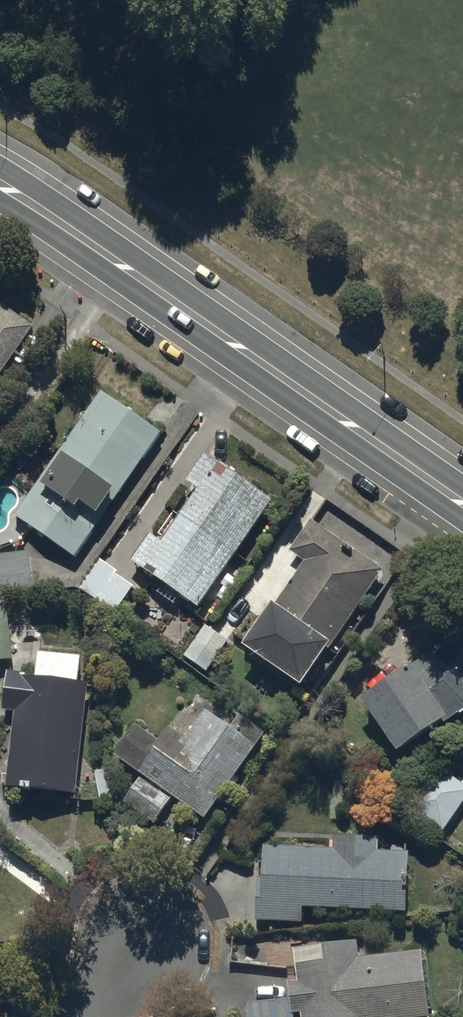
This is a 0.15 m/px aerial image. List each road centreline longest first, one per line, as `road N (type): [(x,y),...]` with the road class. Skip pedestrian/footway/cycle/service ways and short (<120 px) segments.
road 1 (secondary): [(0,185),(462,504)]

